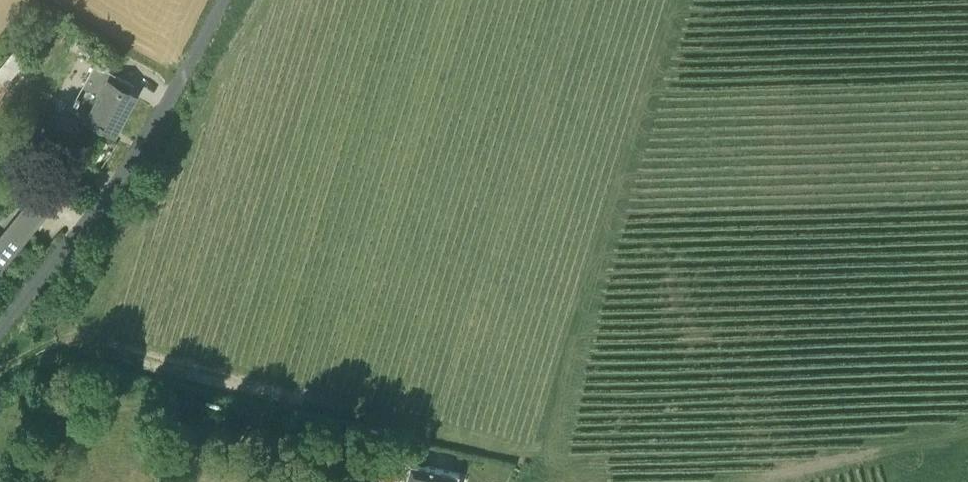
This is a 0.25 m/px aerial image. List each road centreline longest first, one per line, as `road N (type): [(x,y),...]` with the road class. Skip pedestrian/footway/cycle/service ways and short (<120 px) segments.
road 1 (unclassified): [(0,327),(160,116),(223,0)]
road 2 (track): [(360,481),(340,455),(306,438),(231,431),(131,406),(27,439),(0,458)]

